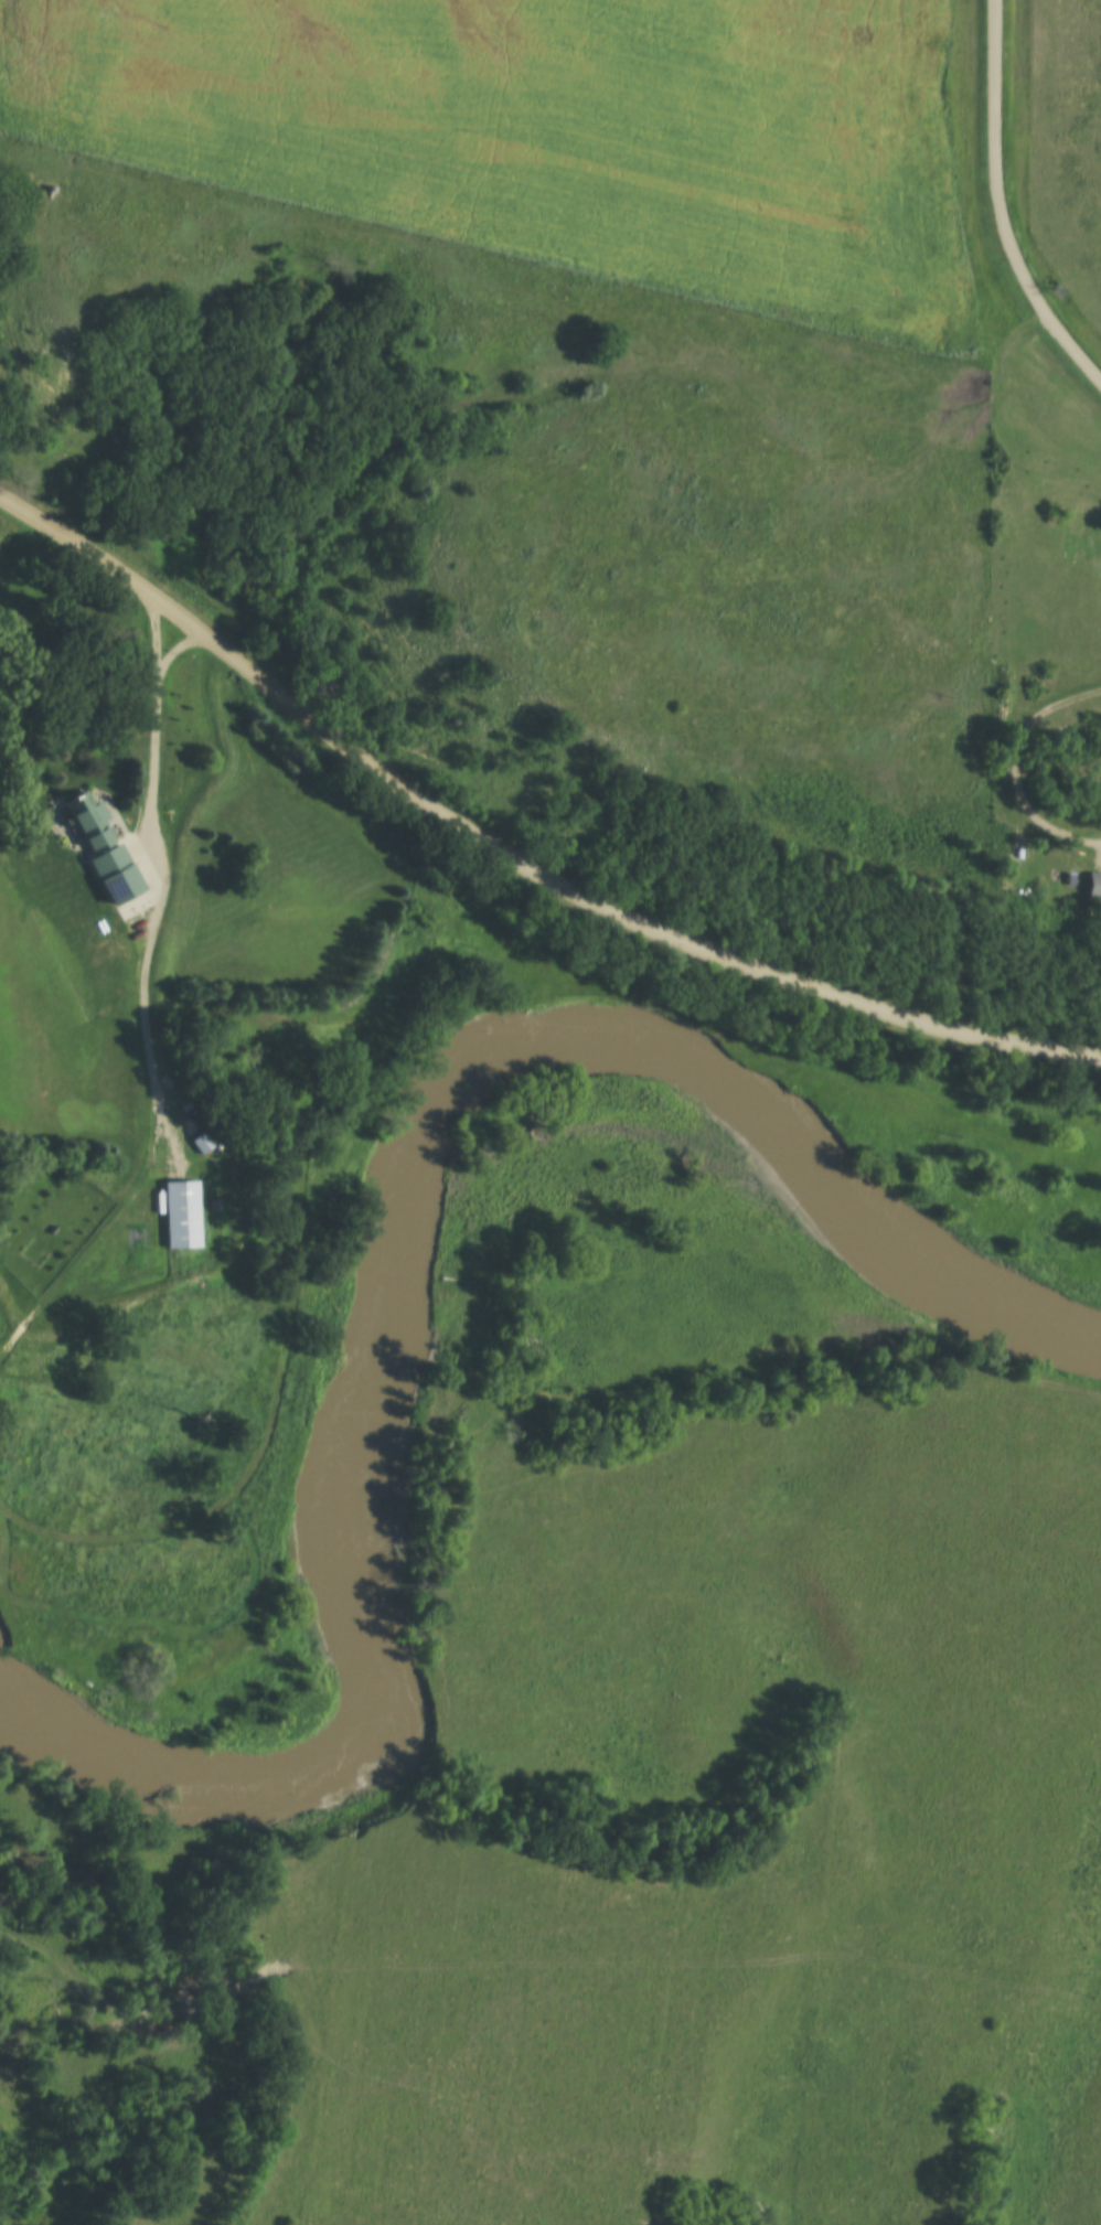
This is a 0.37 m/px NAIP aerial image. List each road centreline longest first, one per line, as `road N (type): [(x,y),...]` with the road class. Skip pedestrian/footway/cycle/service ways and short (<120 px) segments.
road 1 (tertiary): [(0,492),(140,582),(436,809),(570,887),(788,975),(1100,1047)]
road 2 (residential): [(1100,381),(1040,309),(1000,210),(993,0)]
road 3 (track): [(0,1362),(156,1167)]

